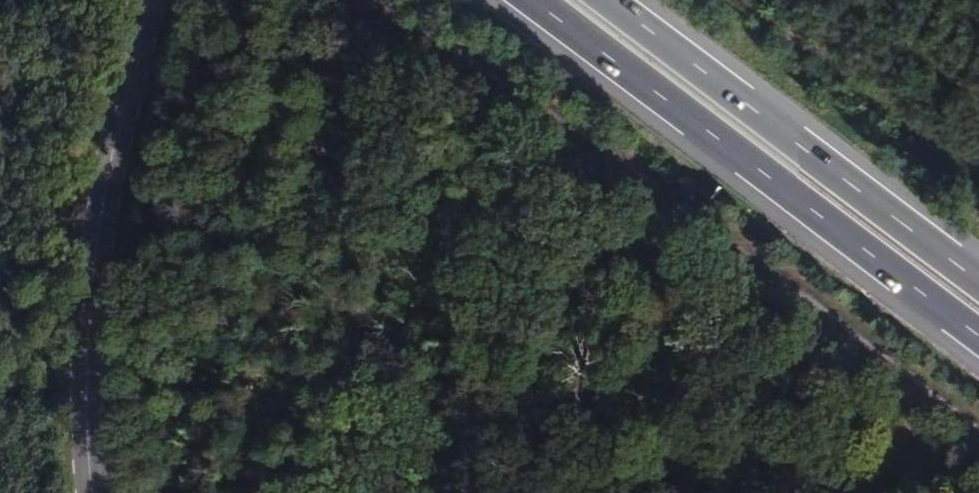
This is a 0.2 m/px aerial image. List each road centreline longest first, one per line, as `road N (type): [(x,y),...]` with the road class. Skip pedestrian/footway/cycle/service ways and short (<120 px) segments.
road 1 (track): [(978,423),(380,0)]
road 2 (motorway): [(534,0),(978,329)]
road 3 (tertiary): [(151,0),(92,287),(92,492)]
road 4 (motorway): [(978,270),(614,0)]

